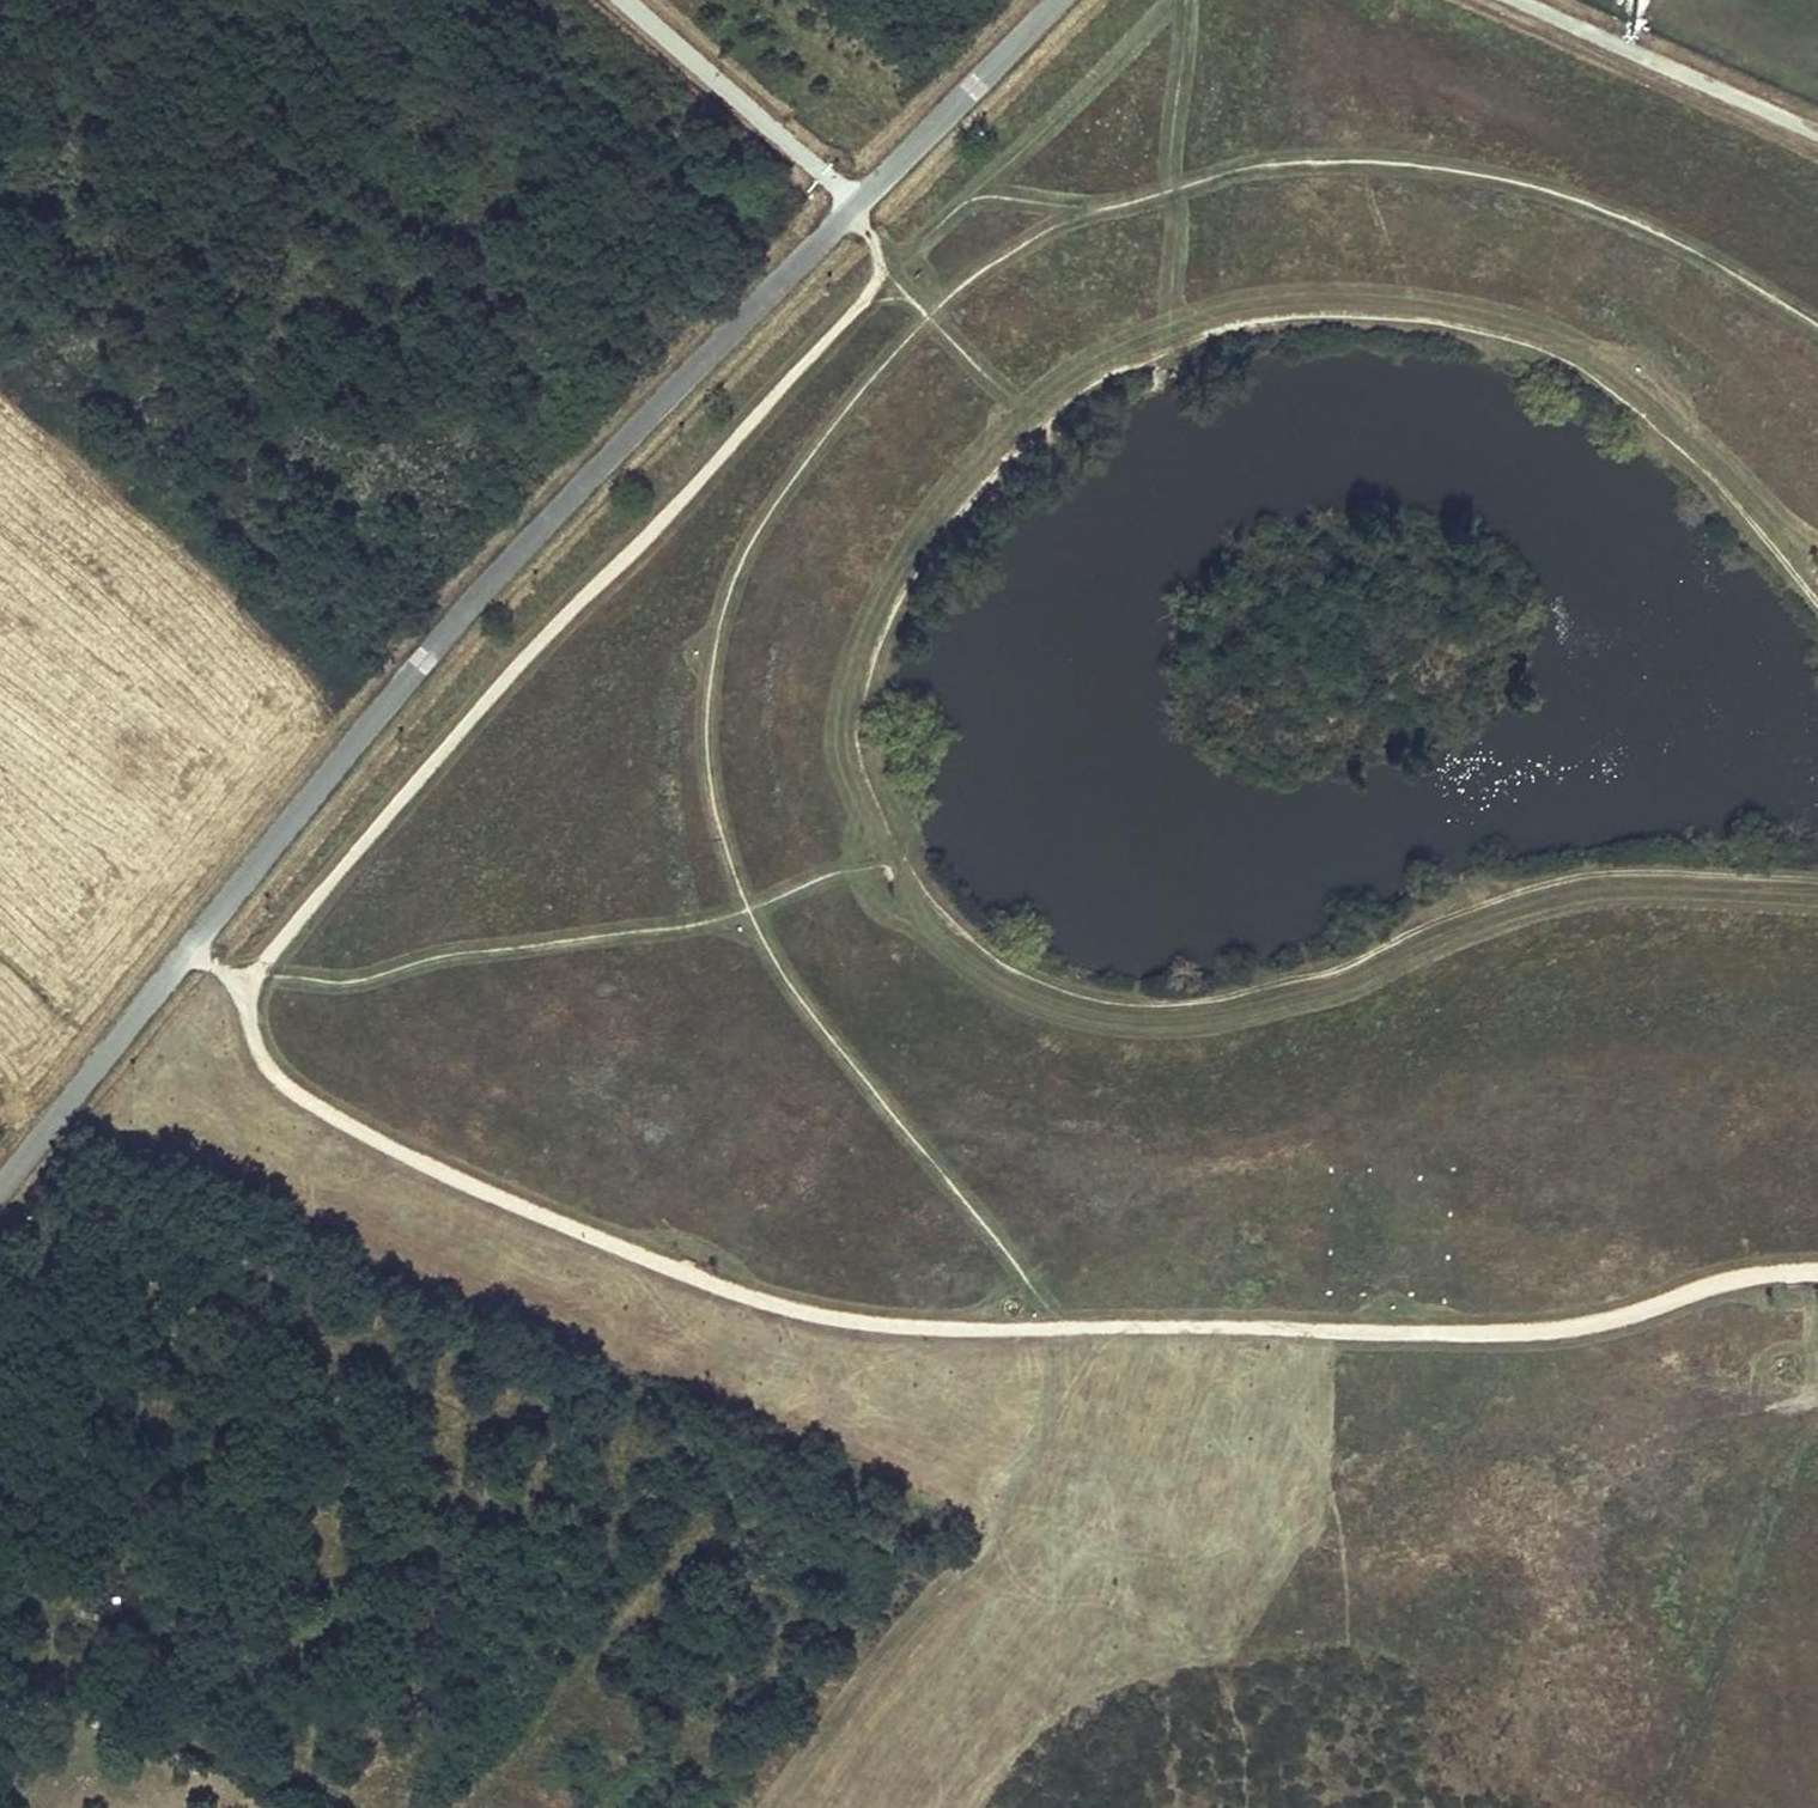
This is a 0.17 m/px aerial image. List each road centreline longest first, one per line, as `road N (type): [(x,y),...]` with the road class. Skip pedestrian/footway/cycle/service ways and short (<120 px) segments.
road 1 (unclassified): [(0,1186),(453,622),(1061,0)]
road 2 (track): [(1519,0),(1817,134)]

